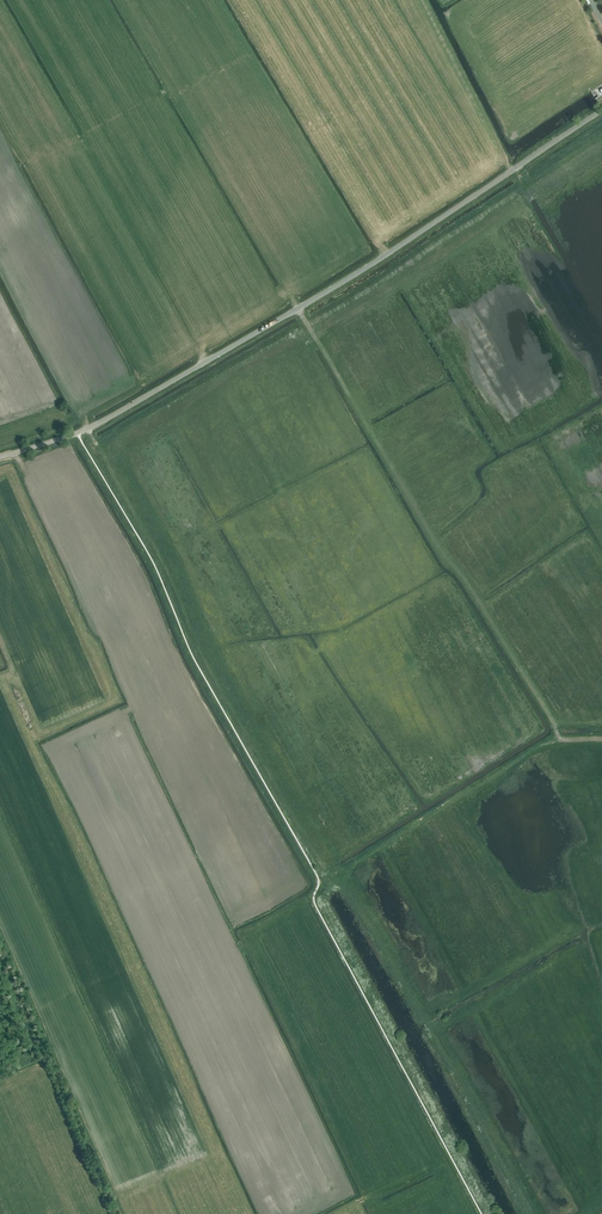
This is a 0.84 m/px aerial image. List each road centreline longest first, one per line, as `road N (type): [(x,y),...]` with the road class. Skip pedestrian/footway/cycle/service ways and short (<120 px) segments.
road 1 (unclassified): [(0,457),(105,420),(303,307),(601,112)]

